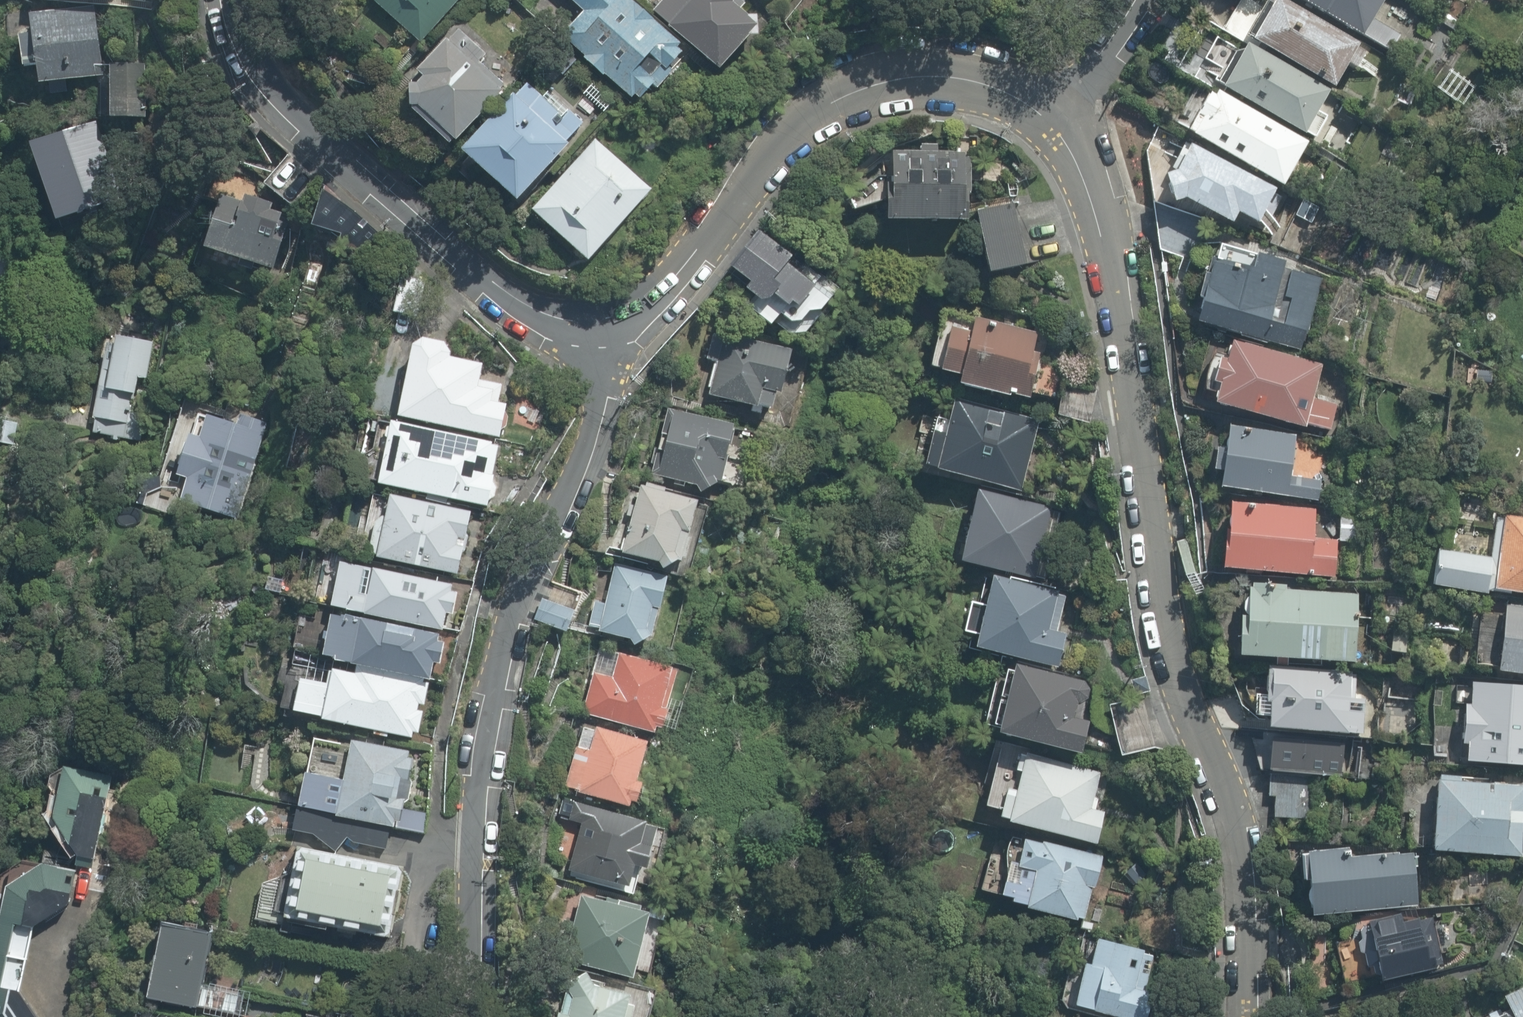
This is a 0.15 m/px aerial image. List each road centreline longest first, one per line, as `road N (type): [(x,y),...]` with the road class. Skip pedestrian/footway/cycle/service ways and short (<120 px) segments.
road 1 (residential): [(1244,1016),(1238,852),(1178,631),(1135,343),(1104,209),(1054,137)]
road 2 (residential): [(590,346),(587,412),(503,643),(483,746),(472,1016)]
road 3 (residential): [(1054,137),(1026,111),(975,93),(934,87),(864,102),(788,150),(658,297),(590,346)]
road 4 (residential): [(233,0),(261,85),(312,150),(473,278),(590,346)]
road 5 (residential): [(1142,0),(1054,137)]

